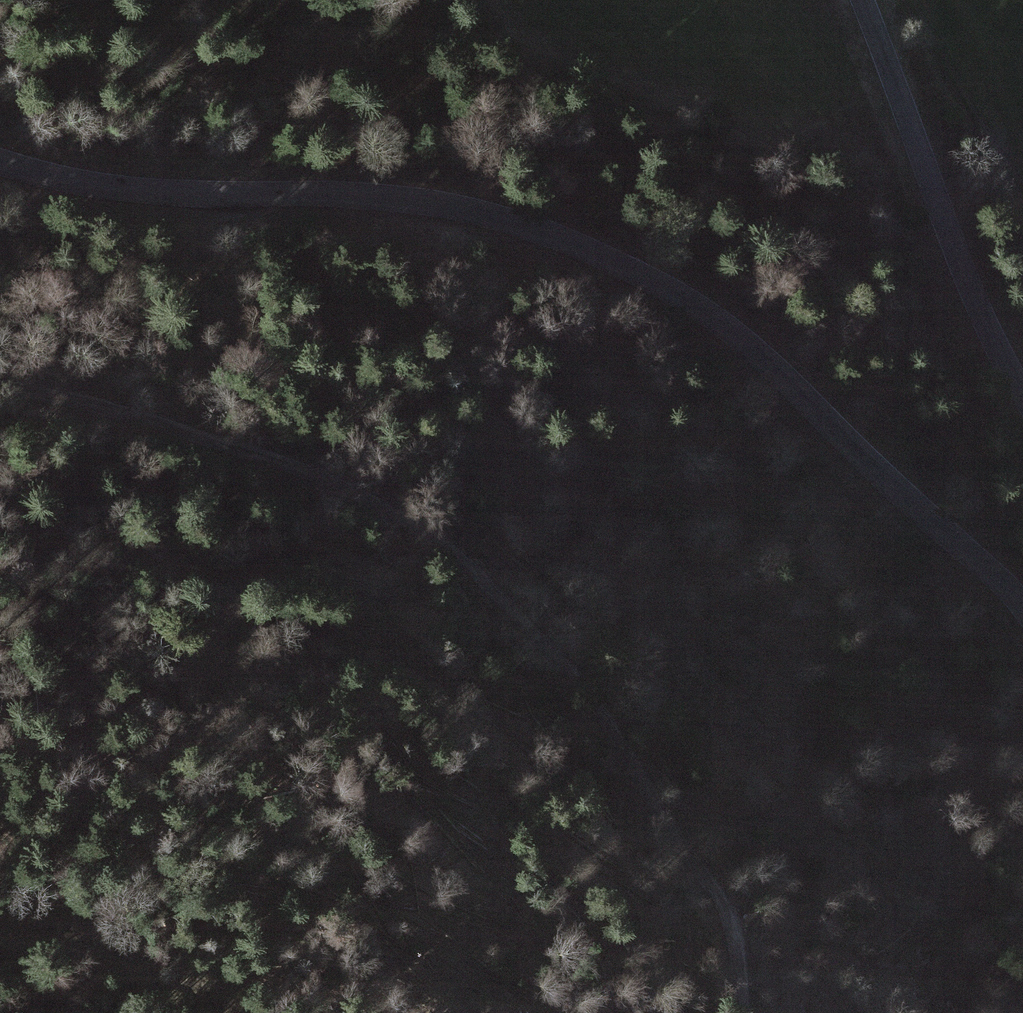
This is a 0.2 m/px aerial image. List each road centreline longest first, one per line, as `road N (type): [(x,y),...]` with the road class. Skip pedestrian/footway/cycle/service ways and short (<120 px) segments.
road 1 (tertiary): [(0,157),(121,186),(424,199),(598,248),(732,330),(1022,601)]
road 2 (track): [(0,381),(138,411),(289,461),(393,508),(487,574),(612,722),(732,918),(748,1012)]
road 3 (tertiary): [(1022,381),(964,265),(864,0)]
road 4 (track): [(0,929),(113,949),(184,977),(229,1012)]

